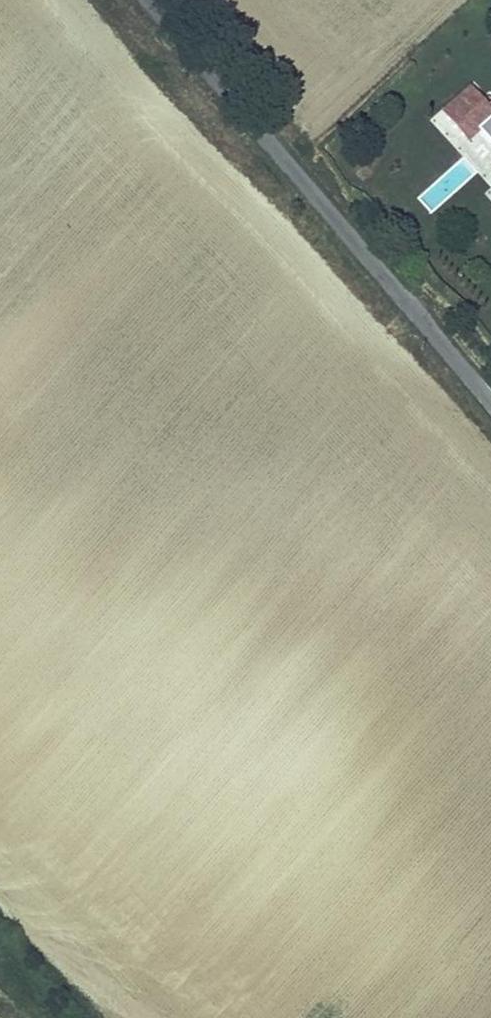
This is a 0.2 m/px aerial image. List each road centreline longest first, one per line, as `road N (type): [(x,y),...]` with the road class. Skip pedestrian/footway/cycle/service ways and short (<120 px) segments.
road 1 (tertiary): [(147,0),(490,396)]

